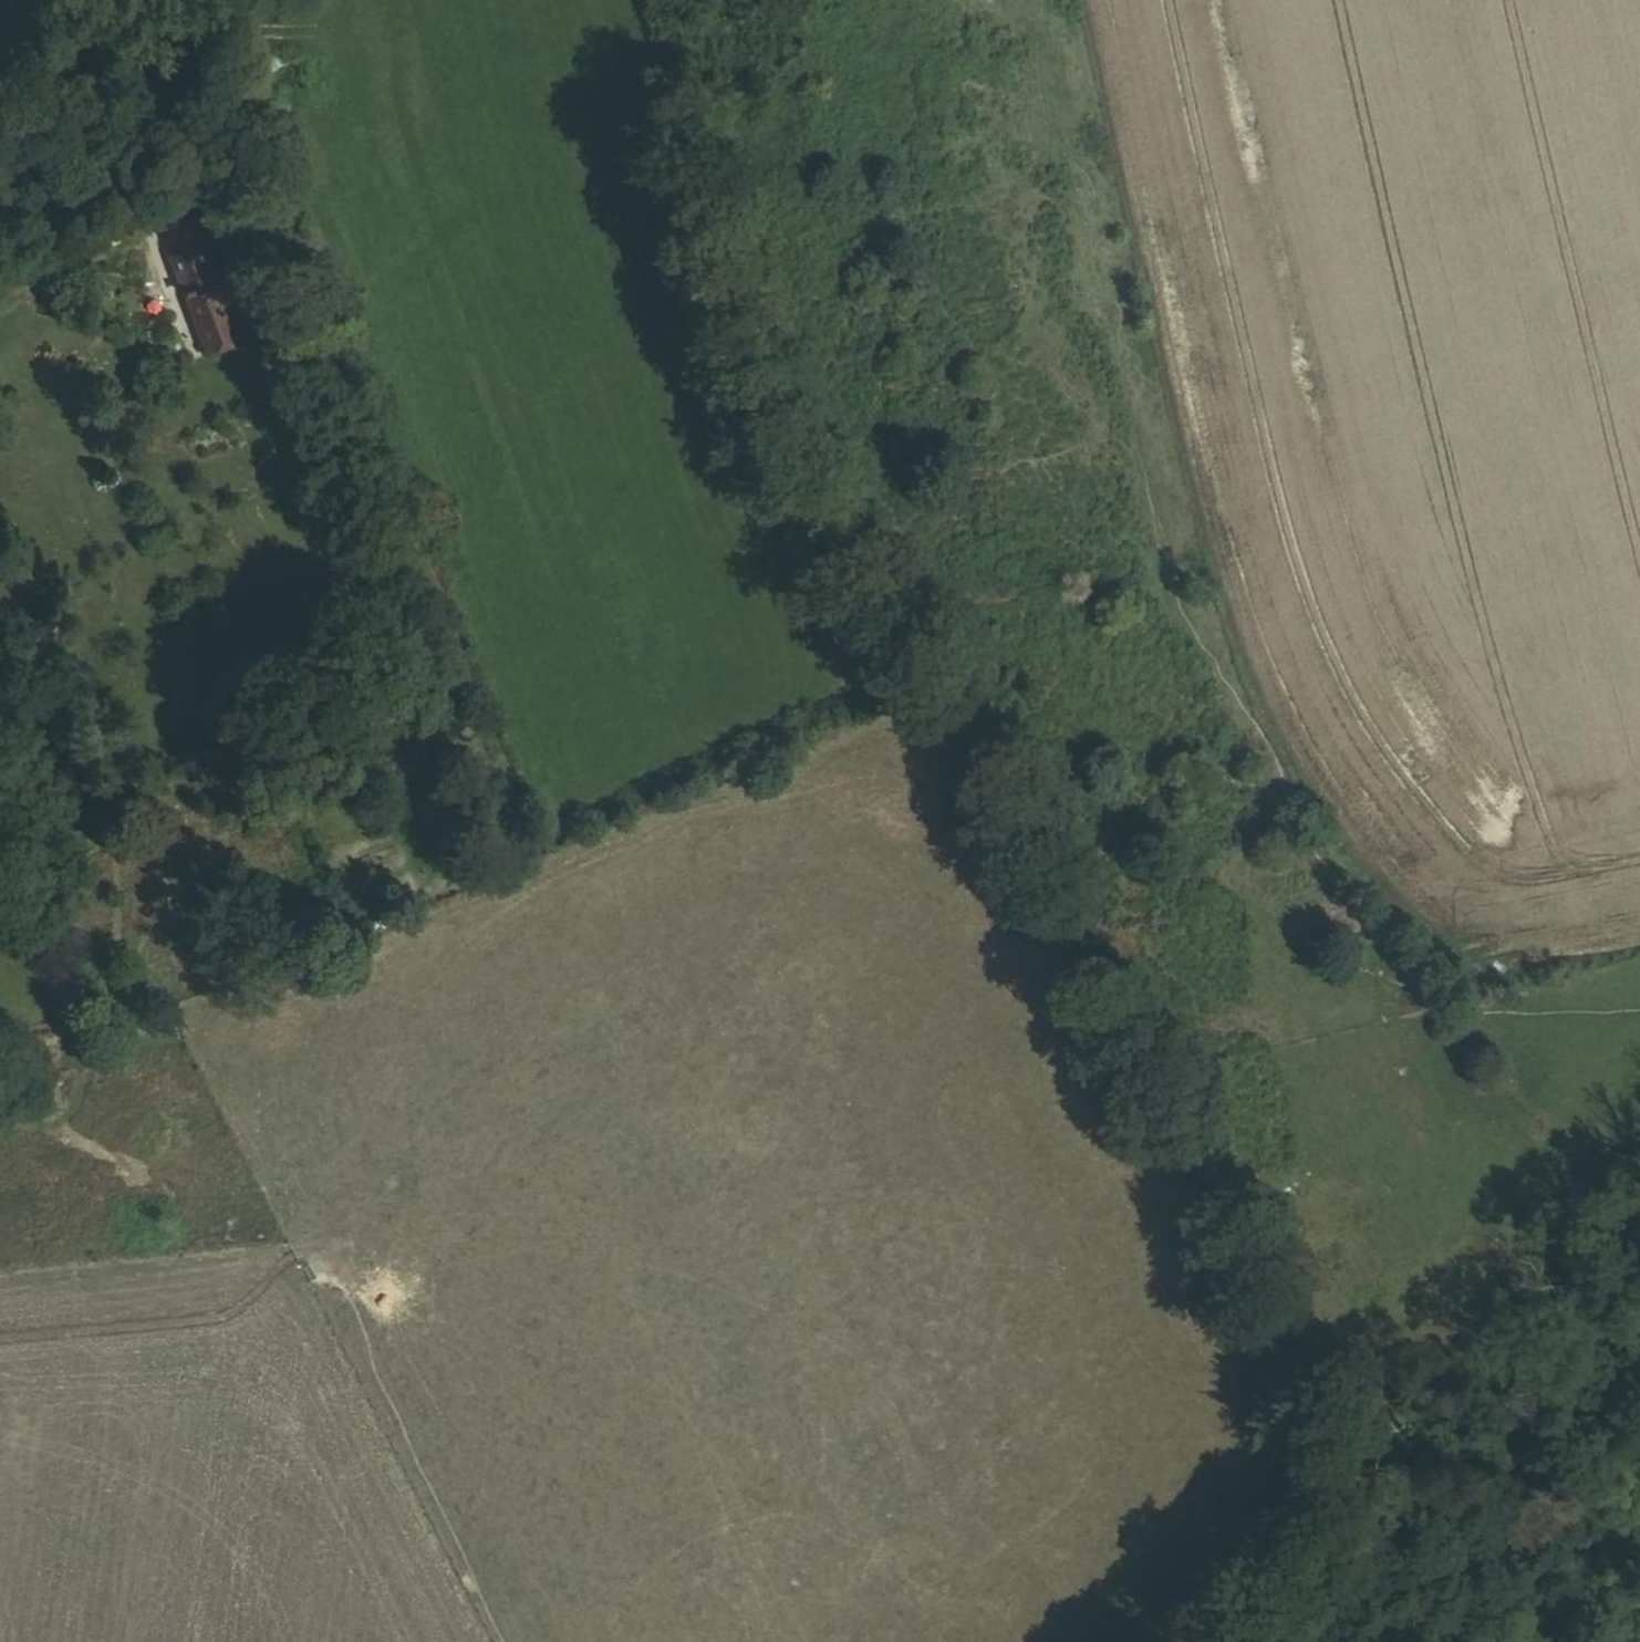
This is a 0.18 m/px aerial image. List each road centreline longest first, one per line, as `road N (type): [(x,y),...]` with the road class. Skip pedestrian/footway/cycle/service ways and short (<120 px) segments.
road 1 (track): [(243,1250),(220,1244),(0,1258)]

